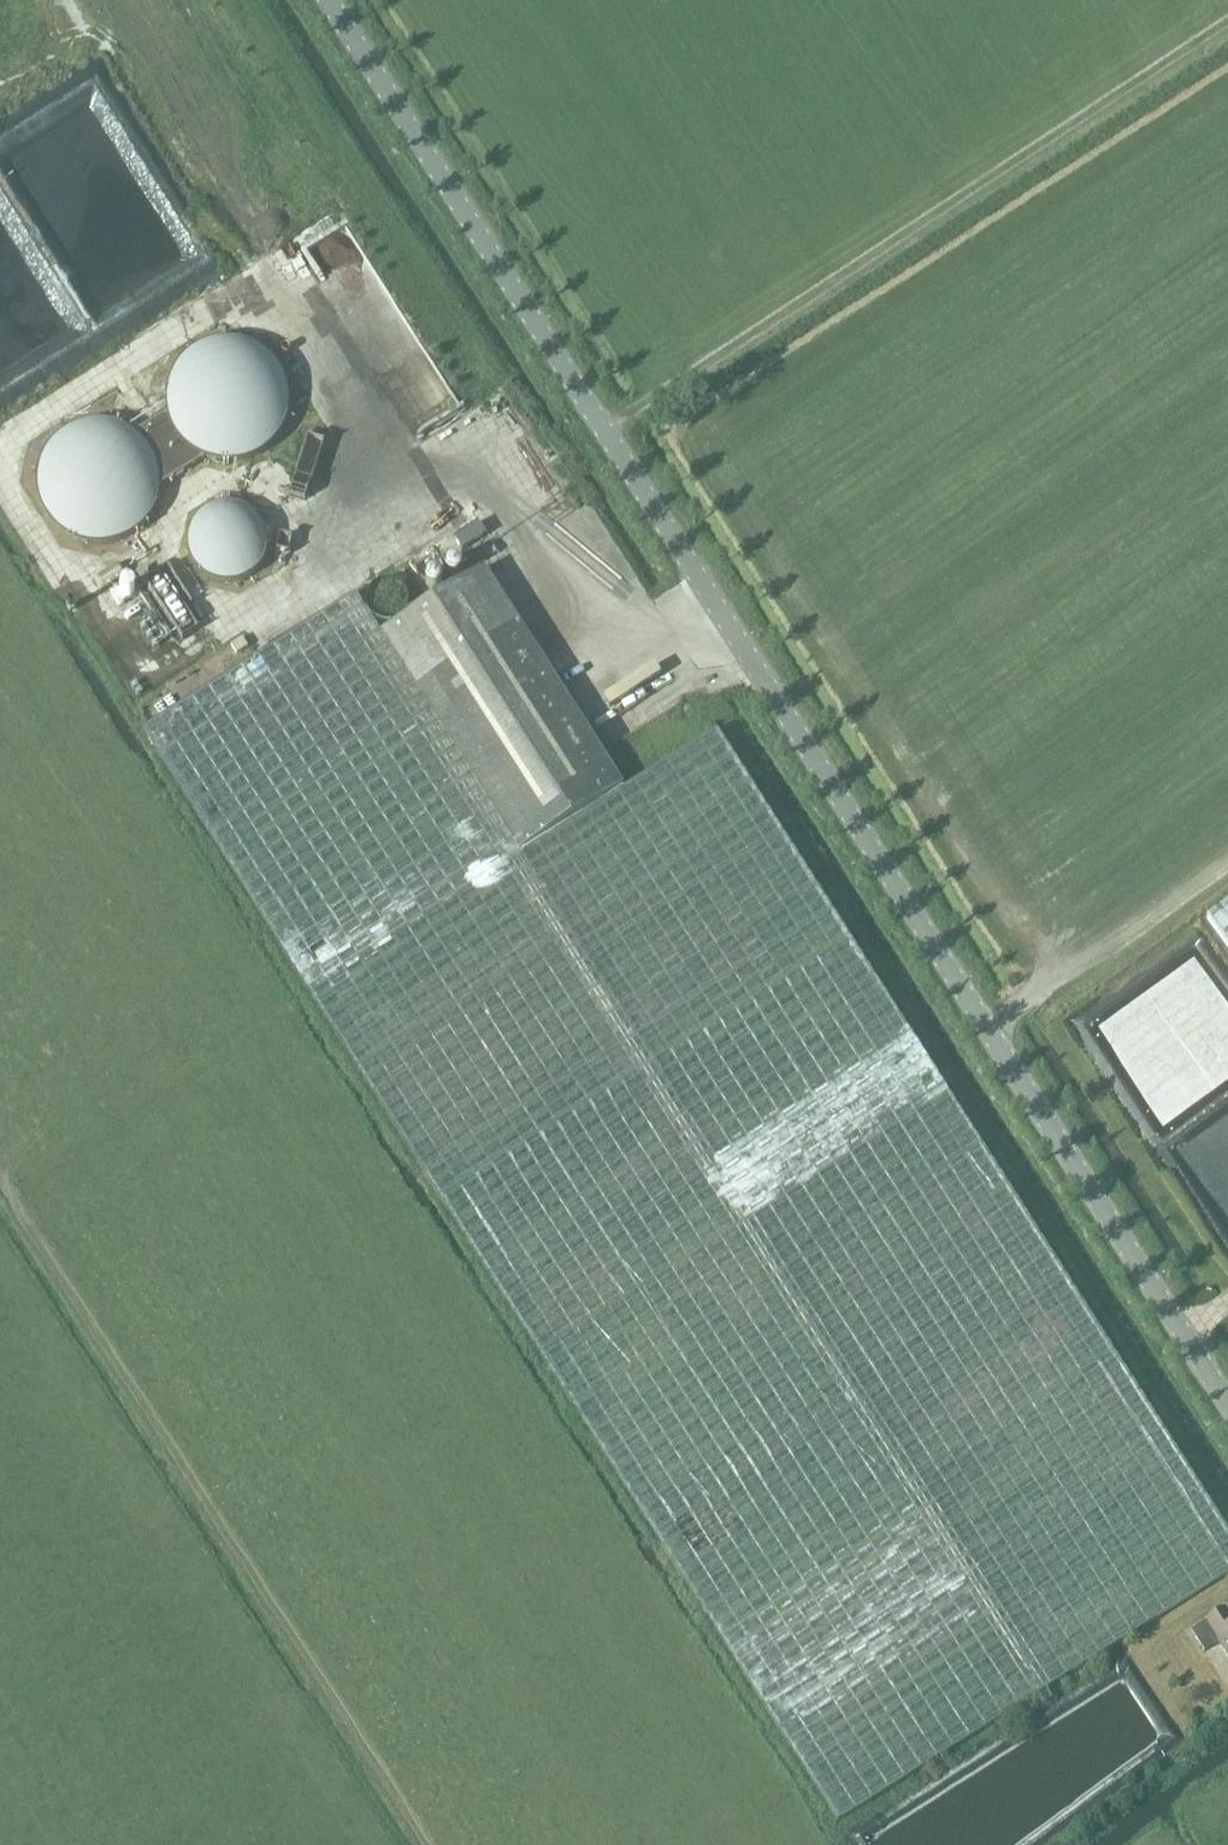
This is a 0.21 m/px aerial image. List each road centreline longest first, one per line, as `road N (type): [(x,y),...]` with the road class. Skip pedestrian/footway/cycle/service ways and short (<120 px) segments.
road 1 (unclassified): [(1227,1397),(332,0)]
road 2 (track): [(618,420),(1227,19)]
road 3 (track): [(1227,854),(991,1027)]

